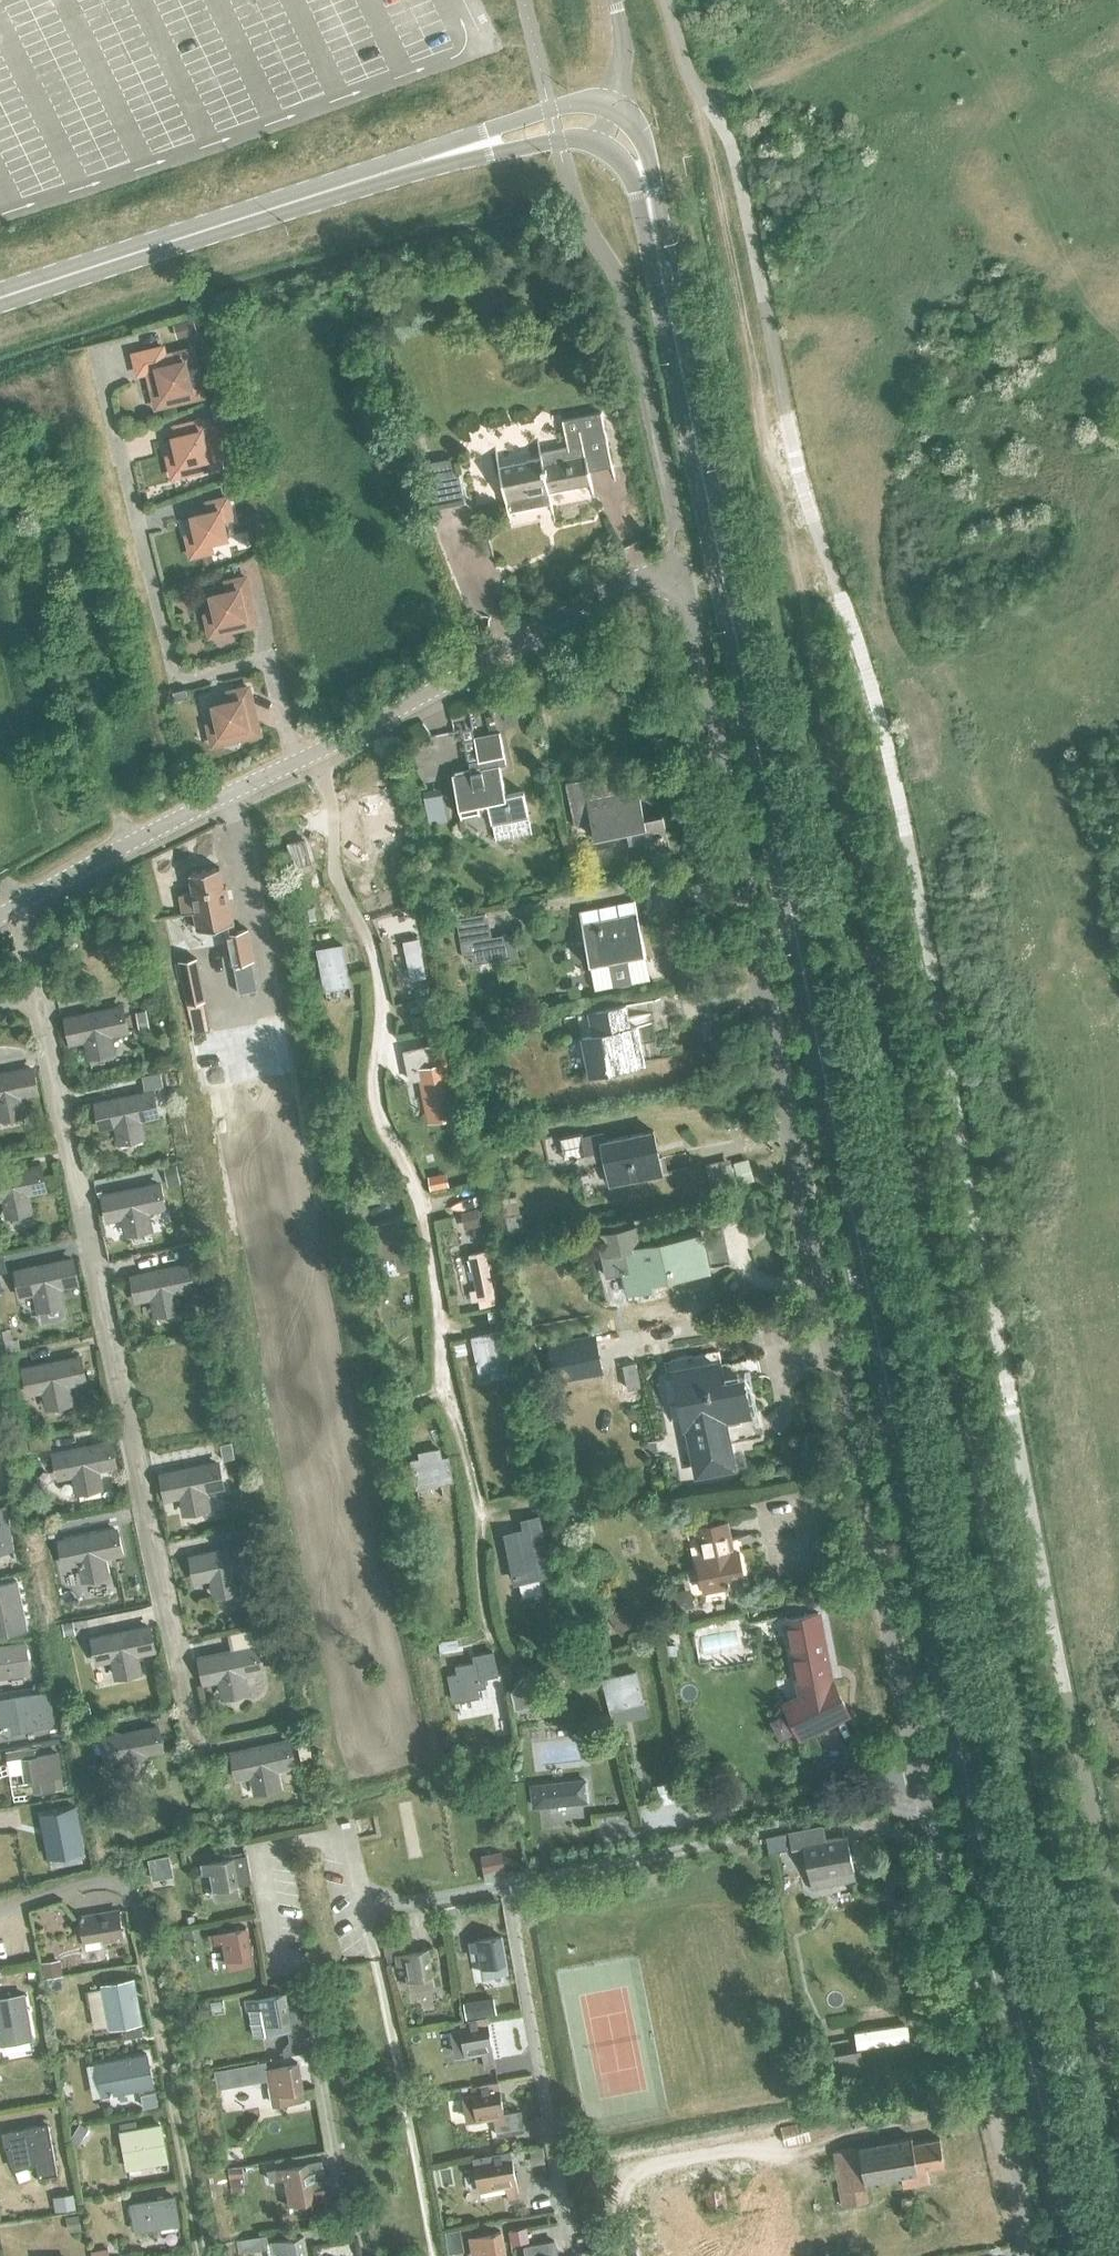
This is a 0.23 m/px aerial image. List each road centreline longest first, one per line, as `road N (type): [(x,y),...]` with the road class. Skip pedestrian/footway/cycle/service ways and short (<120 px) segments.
road 1 (tertiary): [(1076,2255),(975,1822),(658,259)]
road 2 (residential): [(1032,2255),(922,1788),(689,615),(666,576)]
road 3 (residential): [(0,915),(598,597),(666,576)]
road 4 (tertiary): [(658,259),(654,190),(641,140),(611,104),(549,109),(368,177)]
road 5 (tertiary): [(0,298),(368,177)]
road 6 (tertiary): [(368,177),(579,137),(622,164),(658,259)]
road 7 (track): [(709,107),(929,0)]

